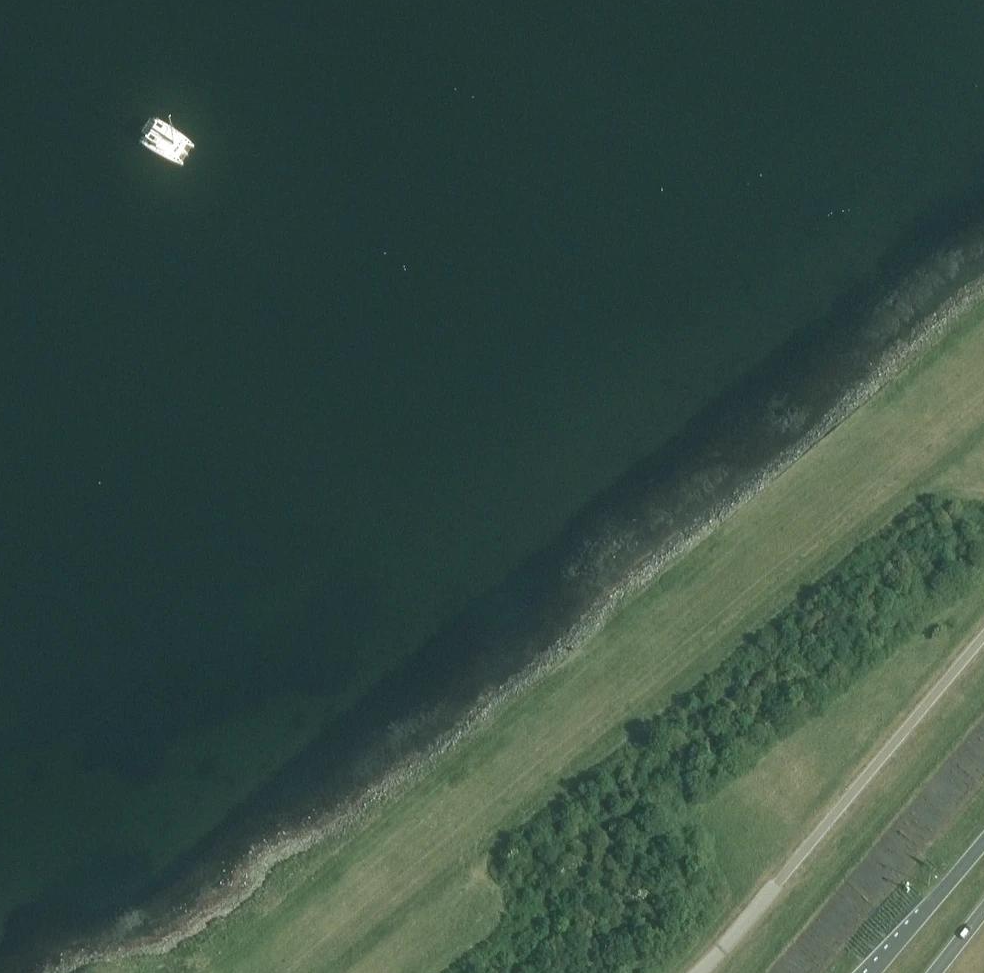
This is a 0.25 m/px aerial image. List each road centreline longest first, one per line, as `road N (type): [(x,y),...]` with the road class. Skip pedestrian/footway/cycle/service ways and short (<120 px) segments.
road 1 (trunk): [(983,841),(873,972)]

